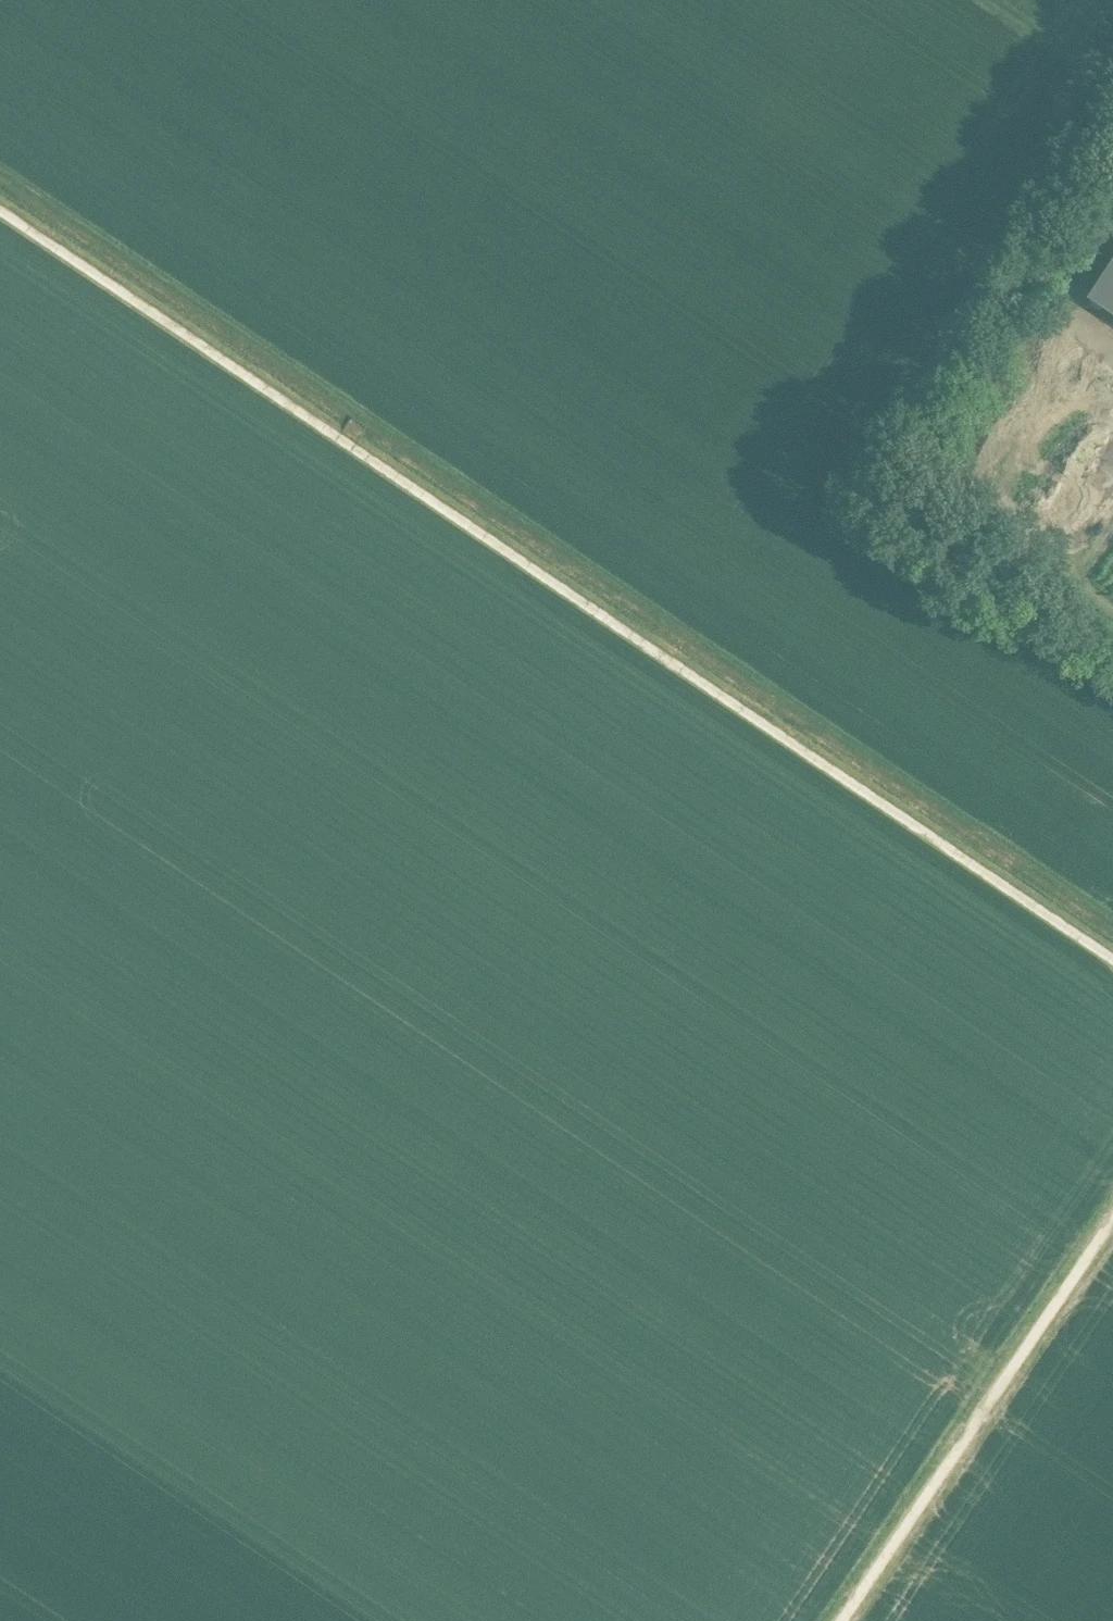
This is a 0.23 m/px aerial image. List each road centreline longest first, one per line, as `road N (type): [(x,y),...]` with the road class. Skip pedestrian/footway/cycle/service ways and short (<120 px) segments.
road 1 (track): [(843,1620),(1112,1225)]

